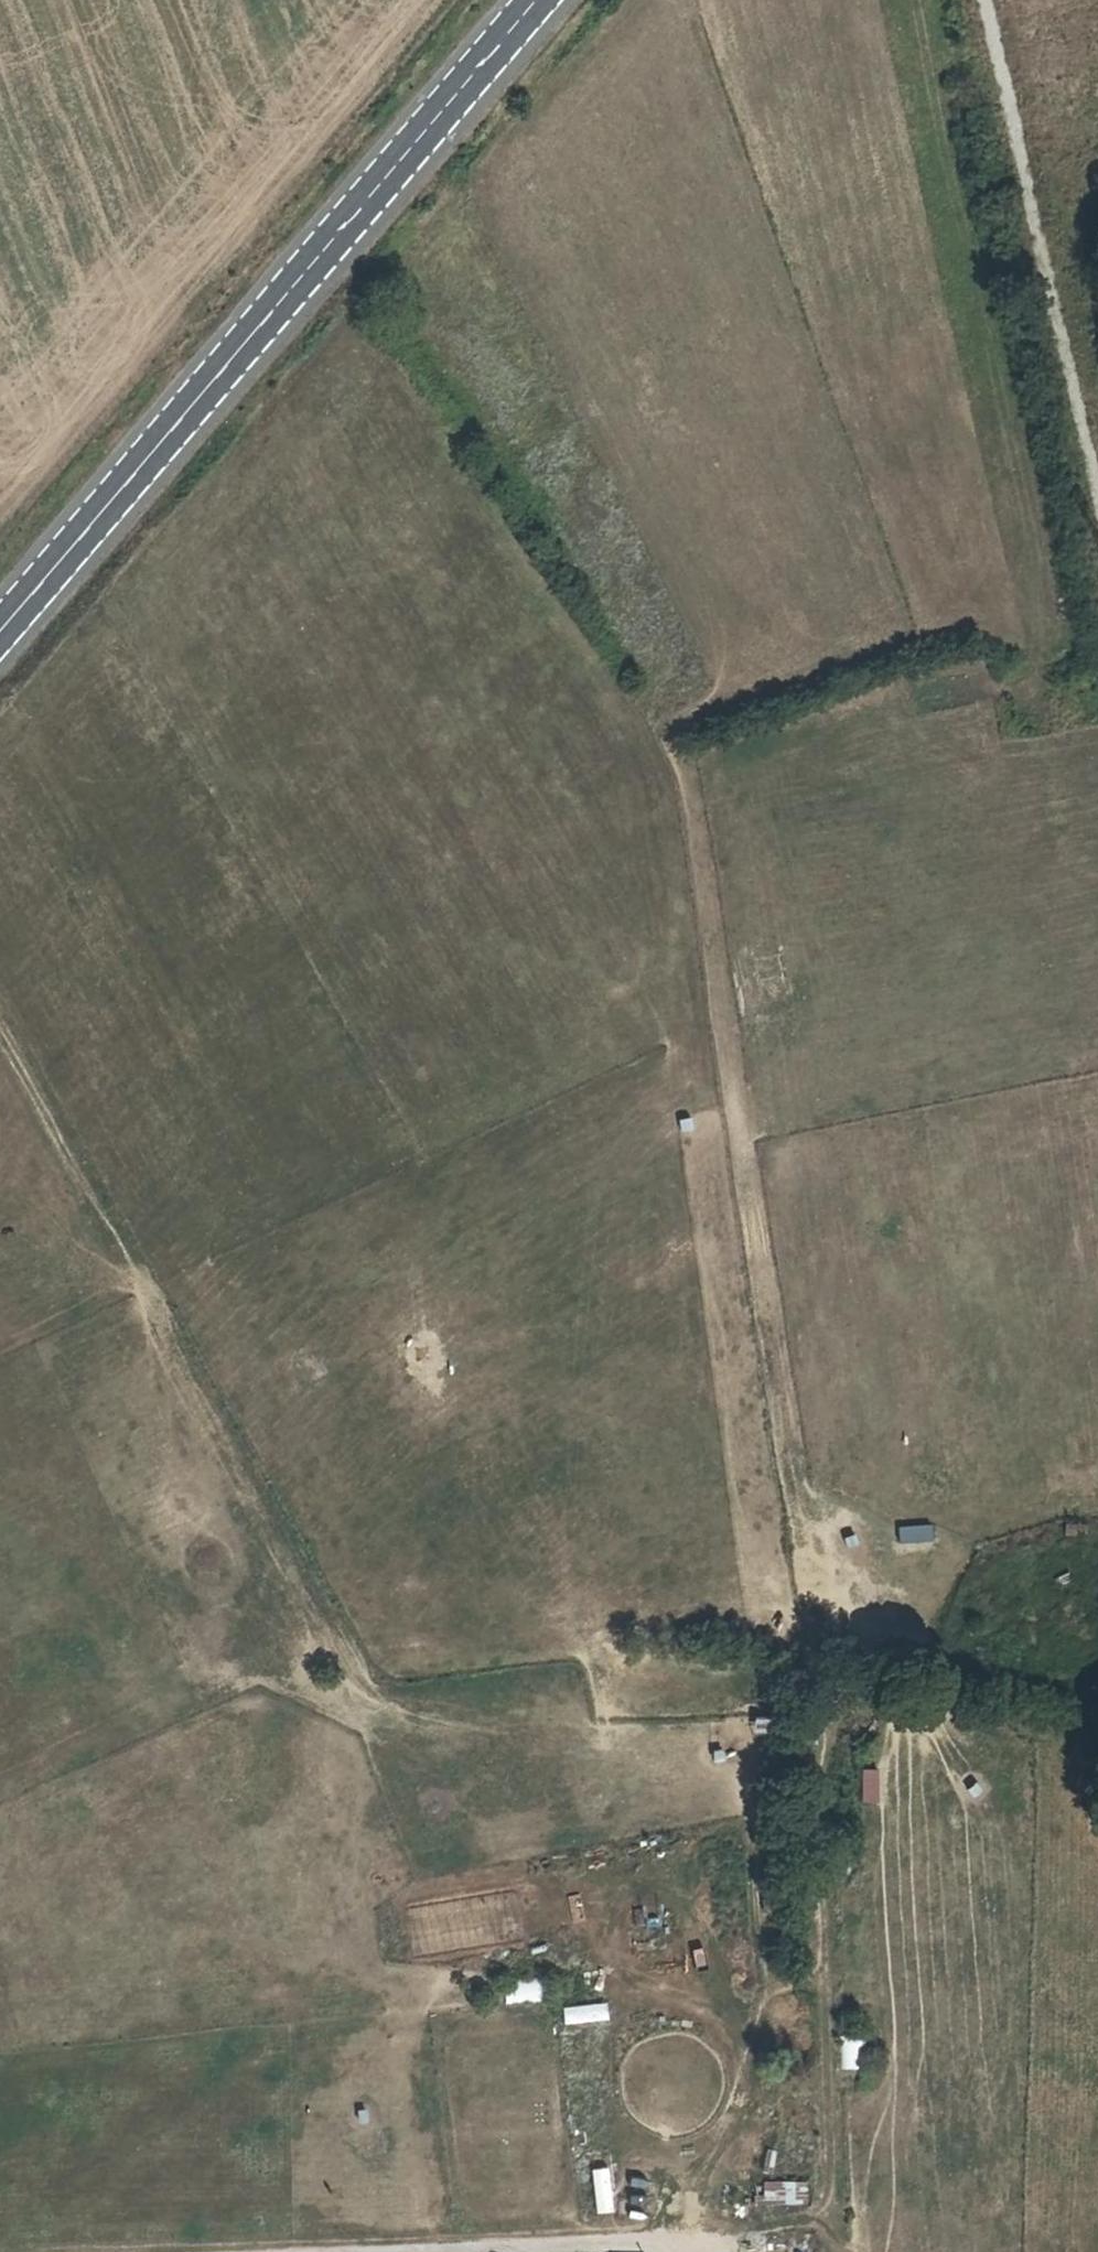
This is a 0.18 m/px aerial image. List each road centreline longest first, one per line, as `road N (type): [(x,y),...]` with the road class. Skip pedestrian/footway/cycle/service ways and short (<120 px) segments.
road 1 (tertiary): [(541,0),(0,633)]
road 2 (track): [(809,2219),(829,2210),(816,1694)]
road 3 (track): [(1032,0),(1008,83),(1029,213),(1097,489)]
road 4 (residential): [(511,2251),(714,2241),(809,2219)]

